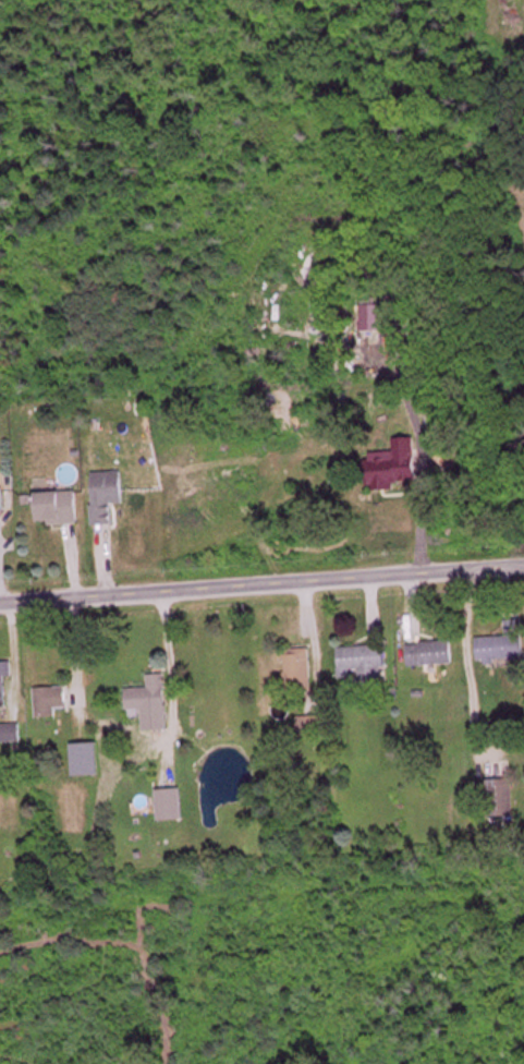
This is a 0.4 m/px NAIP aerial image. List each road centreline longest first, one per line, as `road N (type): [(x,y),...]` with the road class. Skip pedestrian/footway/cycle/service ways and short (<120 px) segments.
road 1 (residential): [(0,601),(523,562)]

